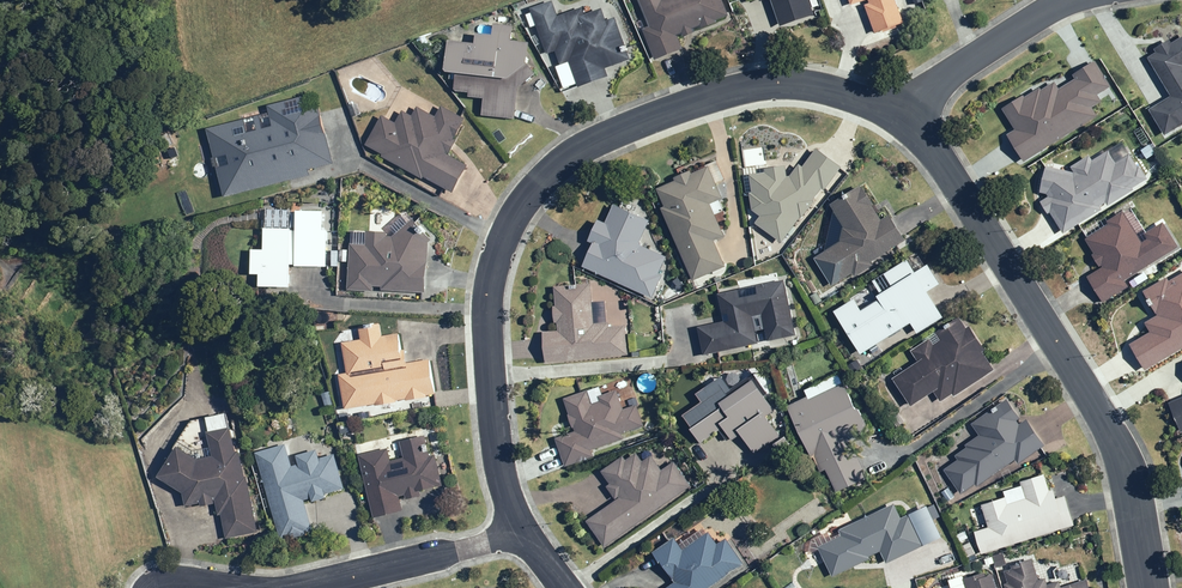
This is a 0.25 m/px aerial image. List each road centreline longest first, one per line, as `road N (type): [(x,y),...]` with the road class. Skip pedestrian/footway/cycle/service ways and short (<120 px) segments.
road 1 (residential): [(906,111),(834,90),(774,88),(597,147),(550,175),(511,230),(485,304),(492,431),(523,536)]
road 2 (residential): [(1147,587),(1119,452),(906,111)]
road 3 (residential): [(523,536),(302,587)]
road 4 (residential): [(906,111),(1069,0)]

